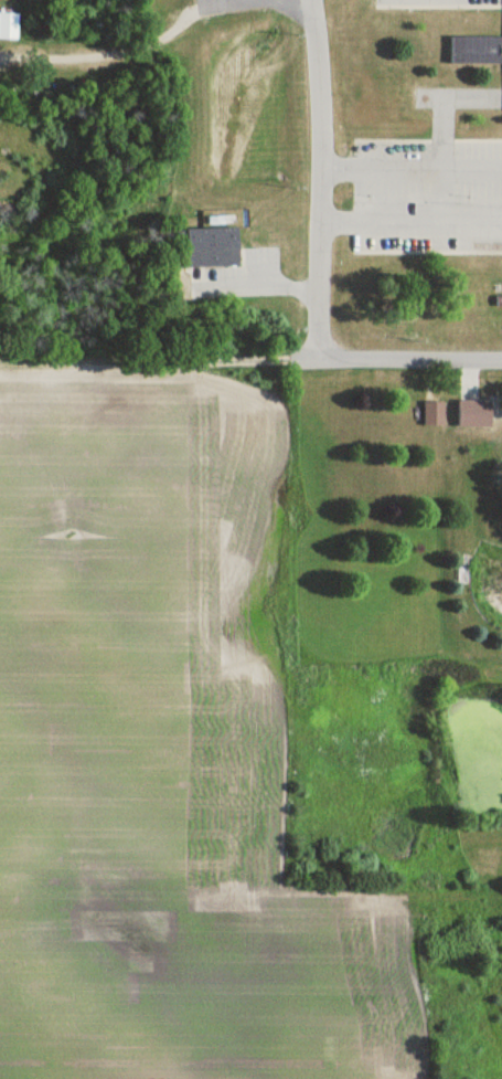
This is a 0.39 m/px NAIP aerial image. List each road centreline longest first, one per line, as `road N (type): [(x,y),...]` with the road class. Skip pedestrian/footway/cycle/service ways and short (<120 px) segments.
road 1 (residential): [(501,365),(0,356)]

